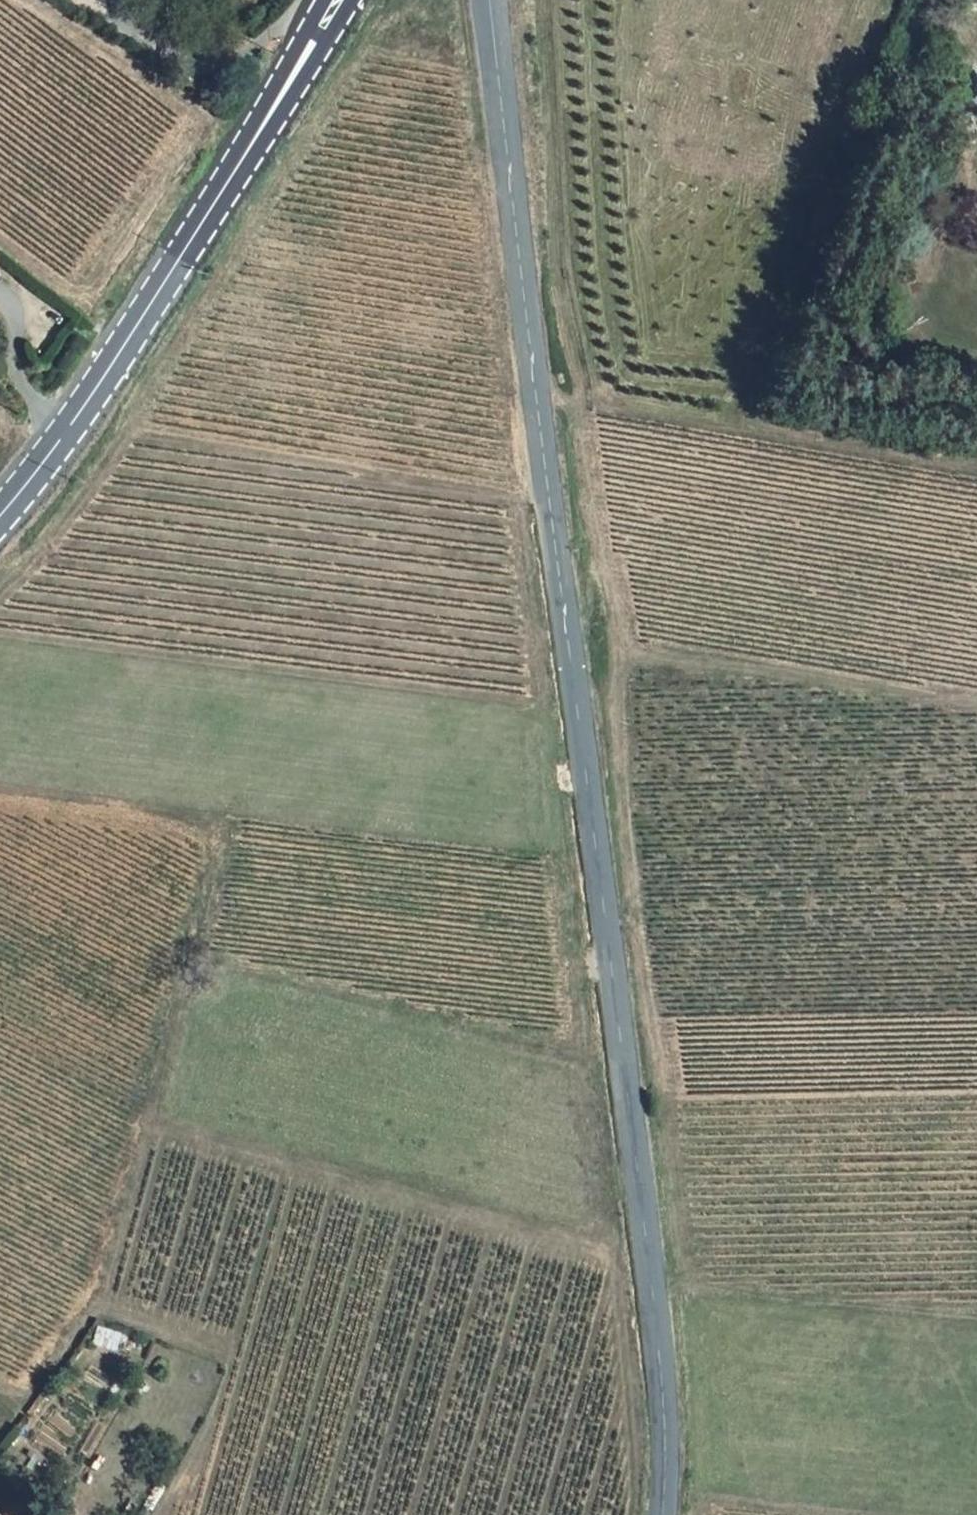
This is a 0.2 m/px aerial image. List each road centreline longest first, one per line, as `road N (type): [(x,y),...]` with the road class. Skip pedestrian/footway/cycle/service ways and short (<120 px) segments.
road 1 (tertiary): [(492,0),(533,388),(664,1386),(662,1514)]
road 2 (primary): [(267,117),(77,415),(0,510)]
road 3 (primary): [(267,117),(347,0)]
road 4 (primary): [(329,0),(267,117)]

